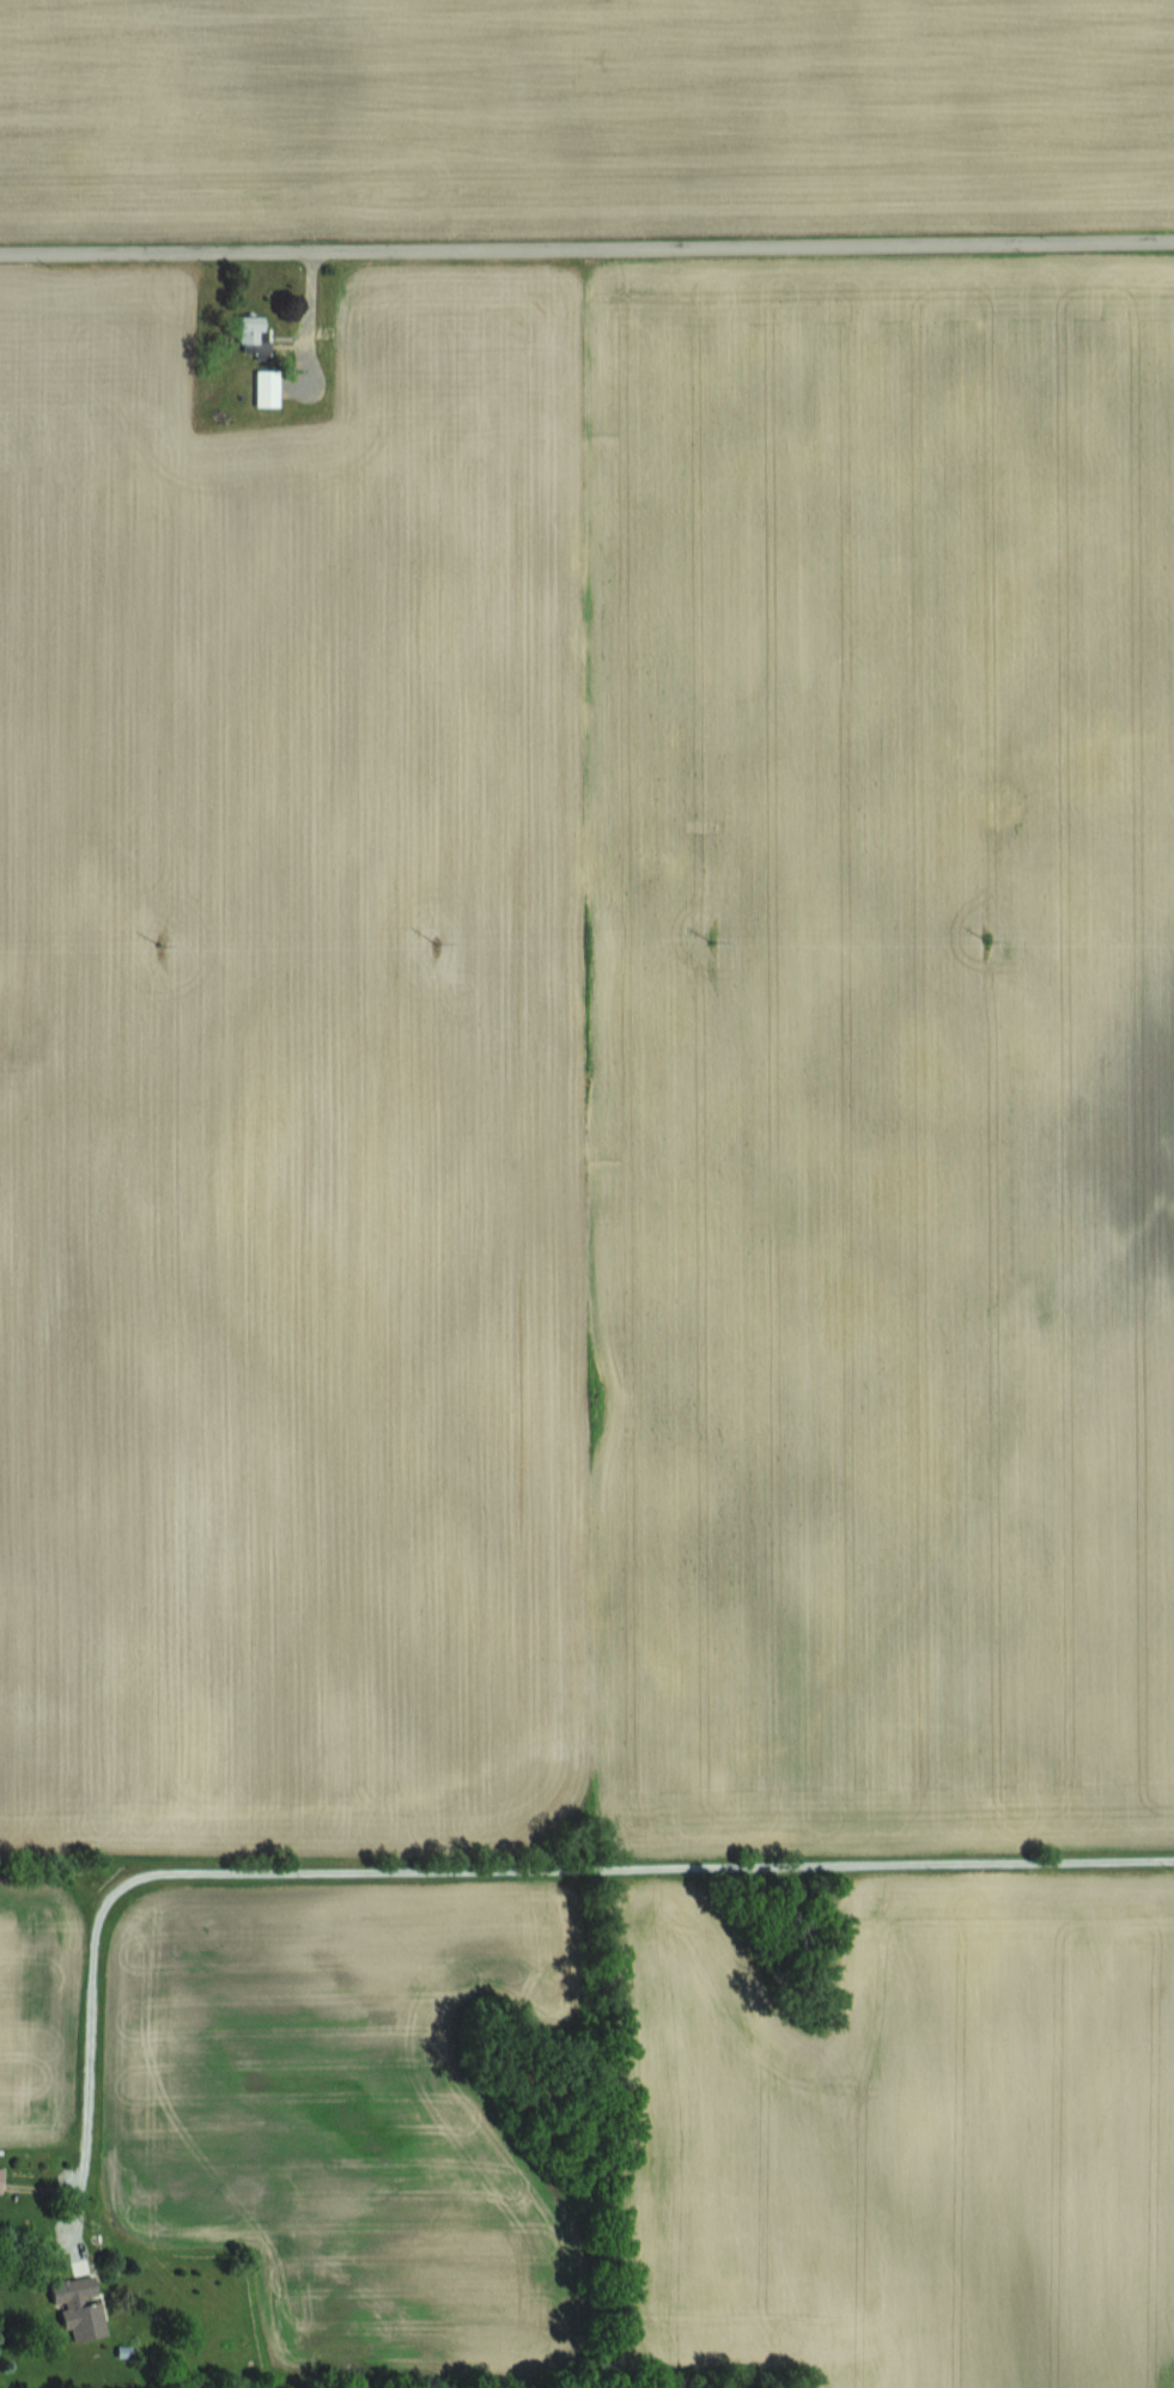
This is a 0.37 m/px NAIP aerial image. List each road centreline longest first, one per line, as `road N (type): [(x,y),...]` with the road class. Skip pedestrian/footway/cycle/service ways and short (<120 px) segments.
road 1 (residential): [(77,2237),(97,1924),(104,1901),(127,1880),(187,1872),(1173,1861)]
road 2 (residential): [(0,254),(1173,240)]

